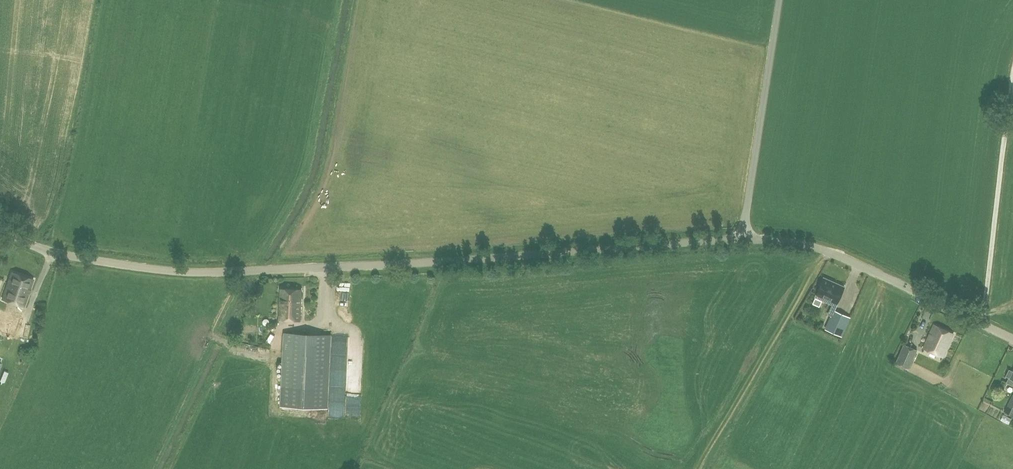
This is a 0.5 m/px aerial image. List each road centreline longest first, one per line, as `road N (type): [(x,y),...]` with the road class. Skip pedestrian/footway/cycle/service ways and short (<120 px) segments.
road 1 (unclassified): [(1012,338),(816,245),(775,238),(231,271),(52,252),(0,226)]

